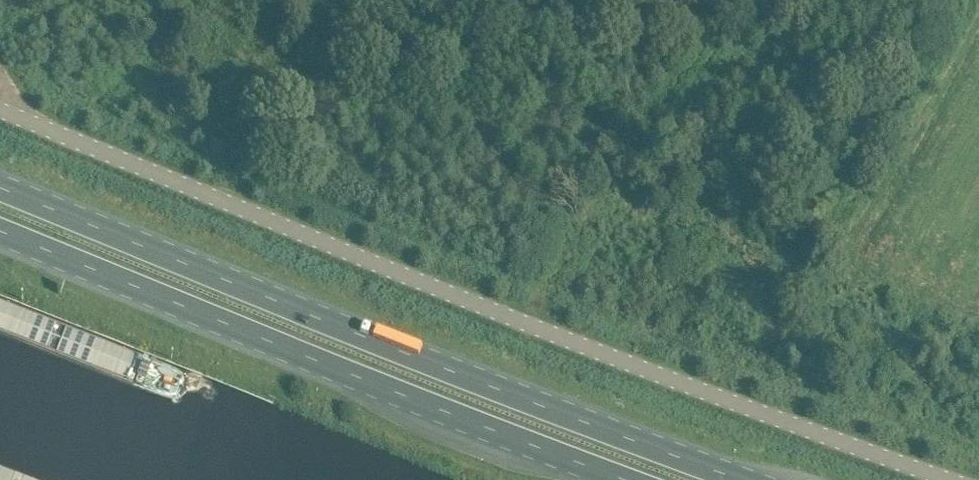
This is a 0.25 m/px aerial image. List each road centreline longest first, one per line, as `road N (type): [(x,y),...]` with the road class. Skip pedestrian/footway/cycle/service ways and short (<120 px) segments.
road 1 (unclassified): [(0,110),(626,363),(955,479)]
road 2 (trunk): [(747,479),(498,390),(0,186)]
road 3 (trunk): [(0,235),(629,479)]

